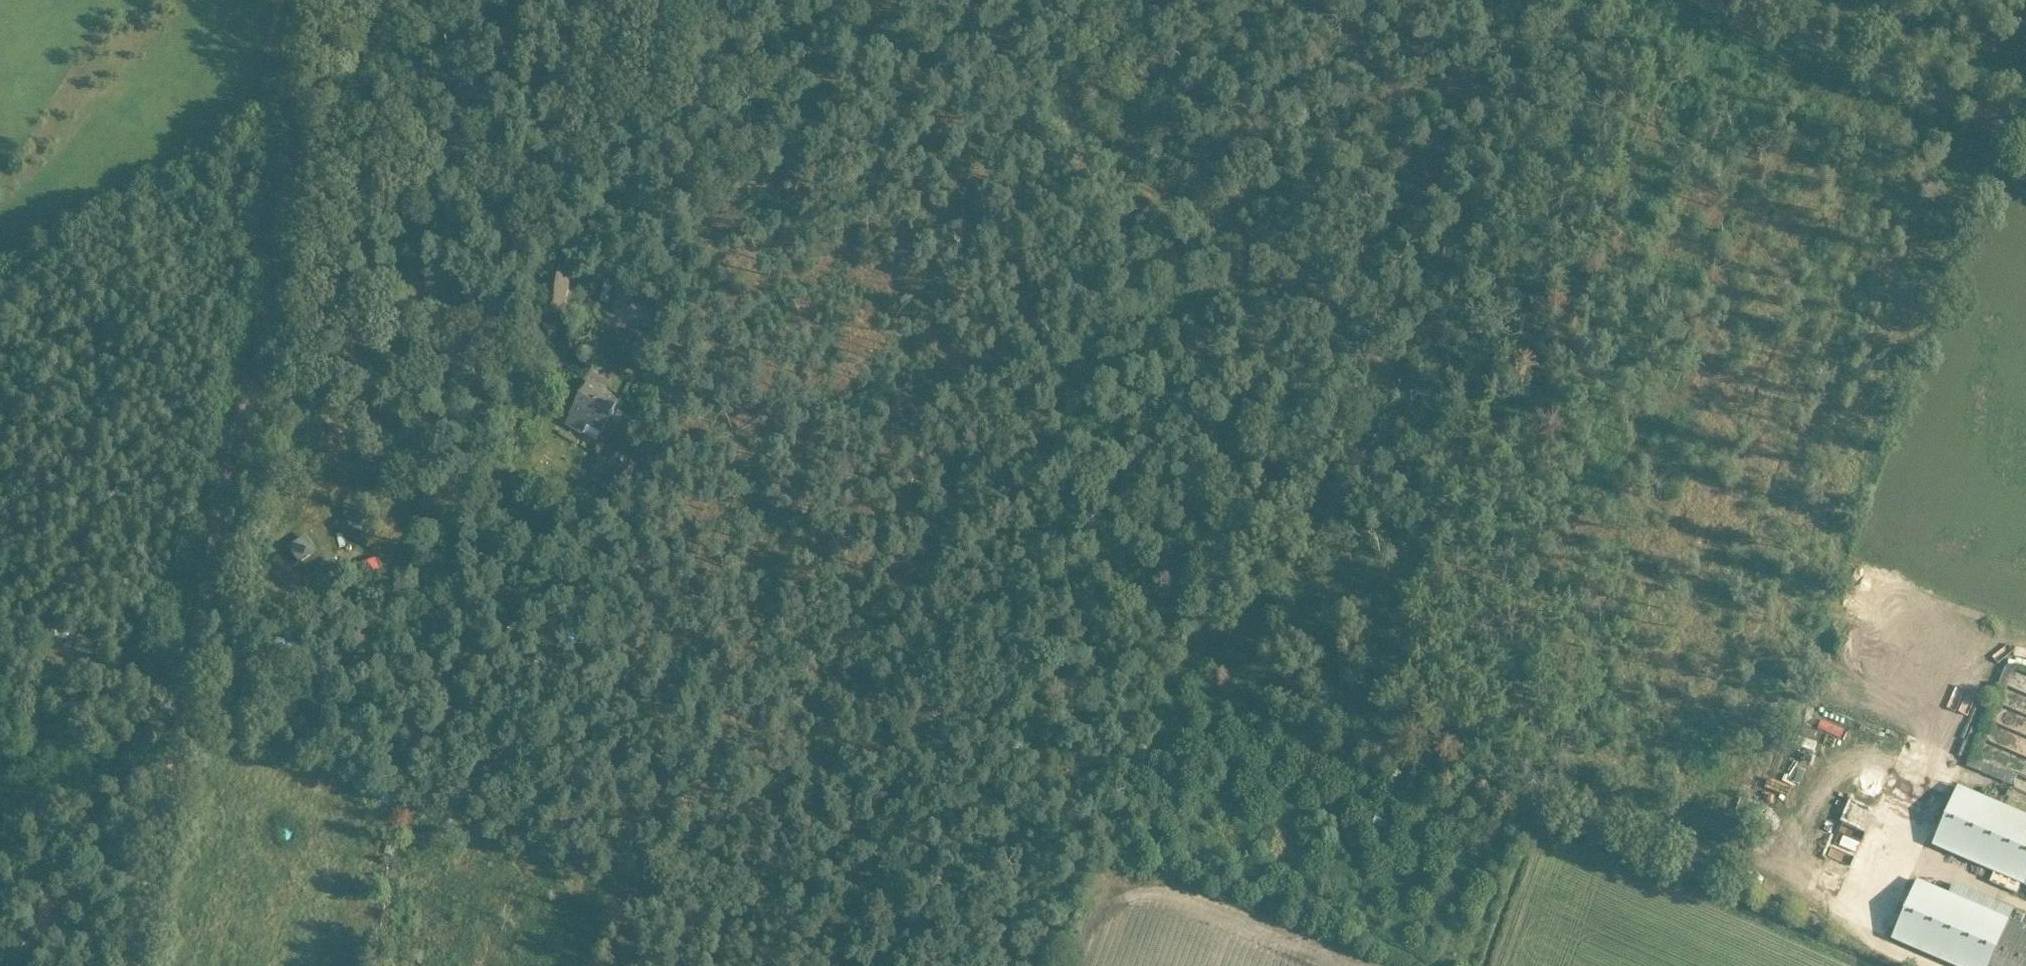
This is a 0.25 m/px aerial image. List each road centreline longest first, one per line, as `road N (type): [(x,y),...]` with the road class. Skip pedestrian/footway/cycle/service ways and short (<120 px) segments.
road 1 (track): [(105,965),(337,0)]
road 2 (unclassified): [(2025,120),(1754,0)]

